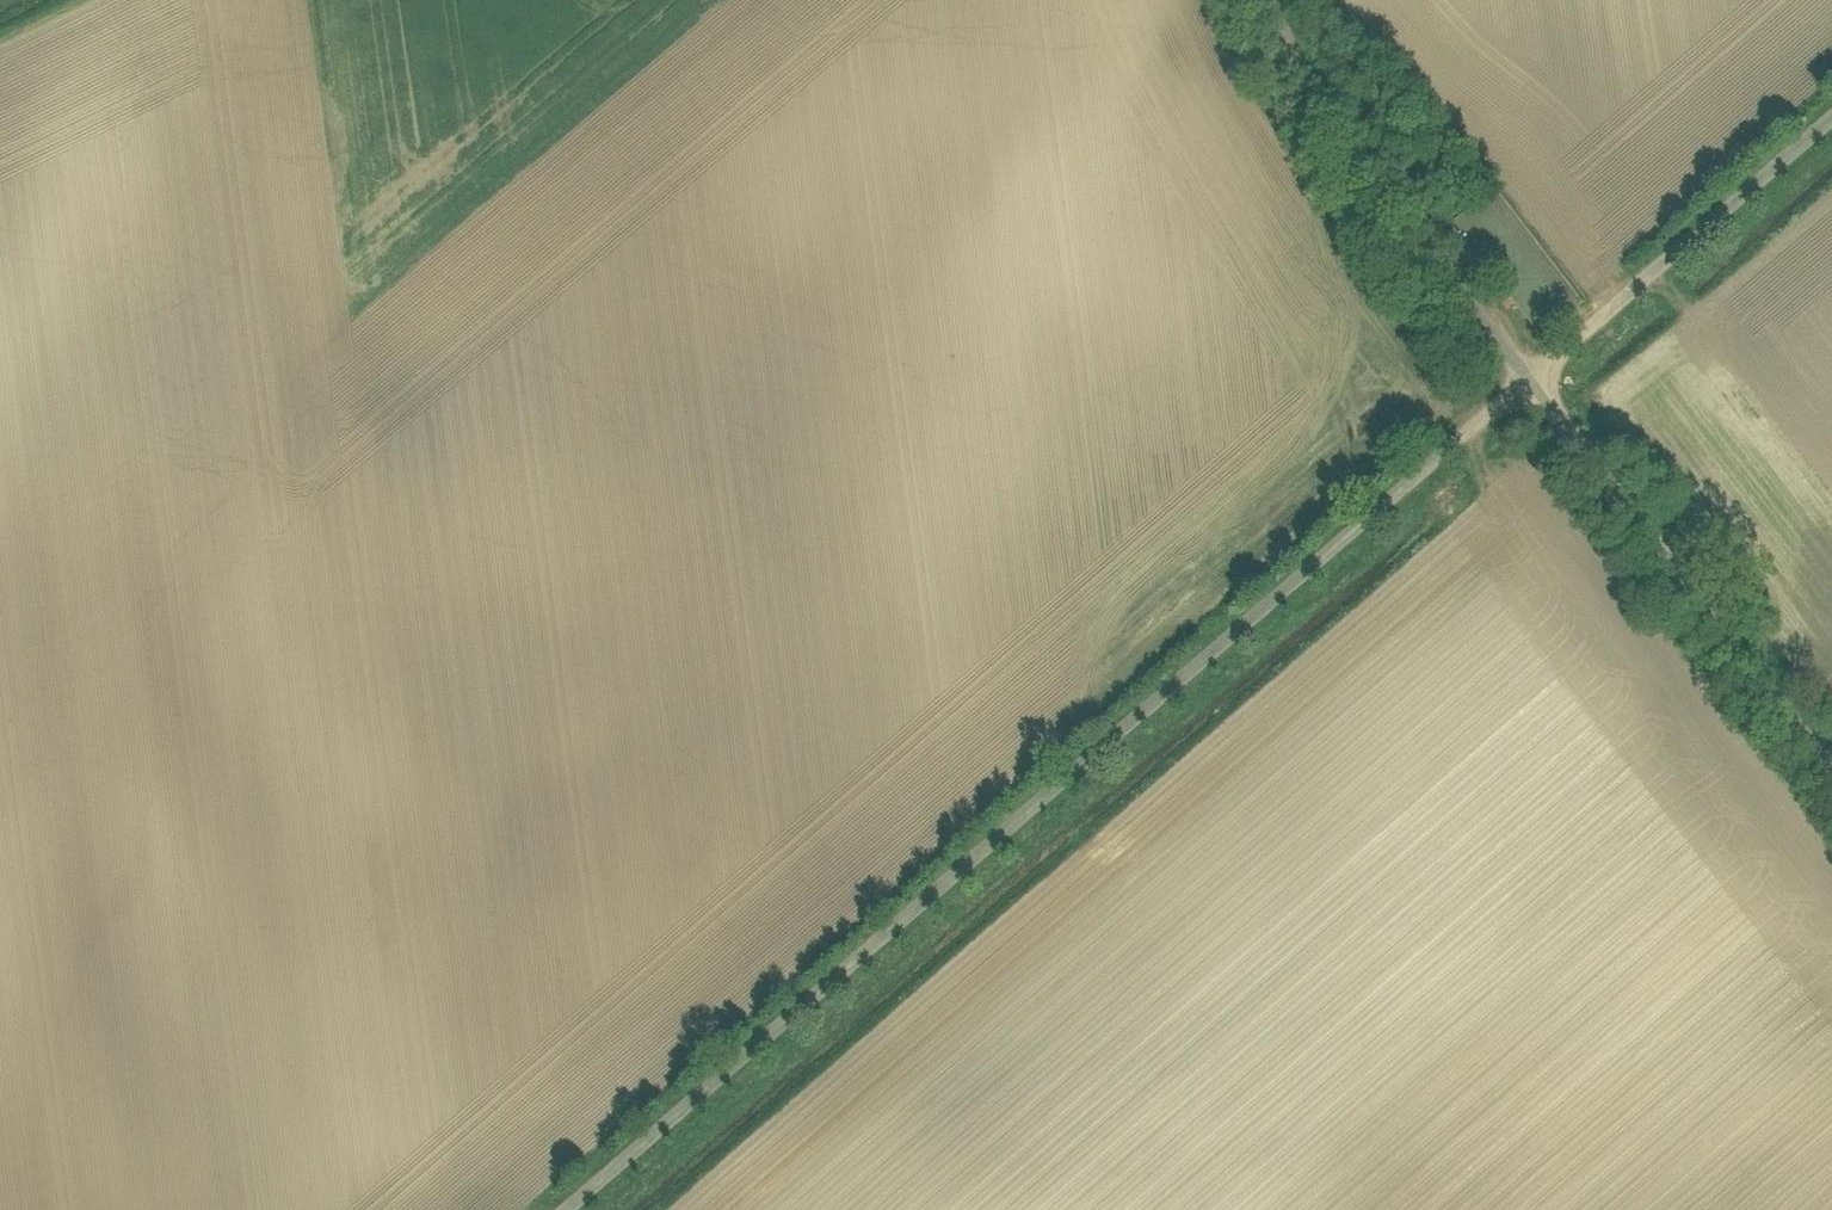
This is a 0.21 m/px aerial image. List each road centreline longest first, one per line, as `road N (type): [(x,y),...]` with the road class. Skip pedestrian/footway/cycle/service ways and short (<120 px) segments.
road 1 (unclassified): [(1530,386),(553,1209)]
road 2 (unclassified): [(1530,386),(1831,768)]
road 3 (unclassified): [(1270,0),(1292,53),(1363,161),(1530,386)]
road 4 (unclassified): [(1831,127),(1530,386)]

